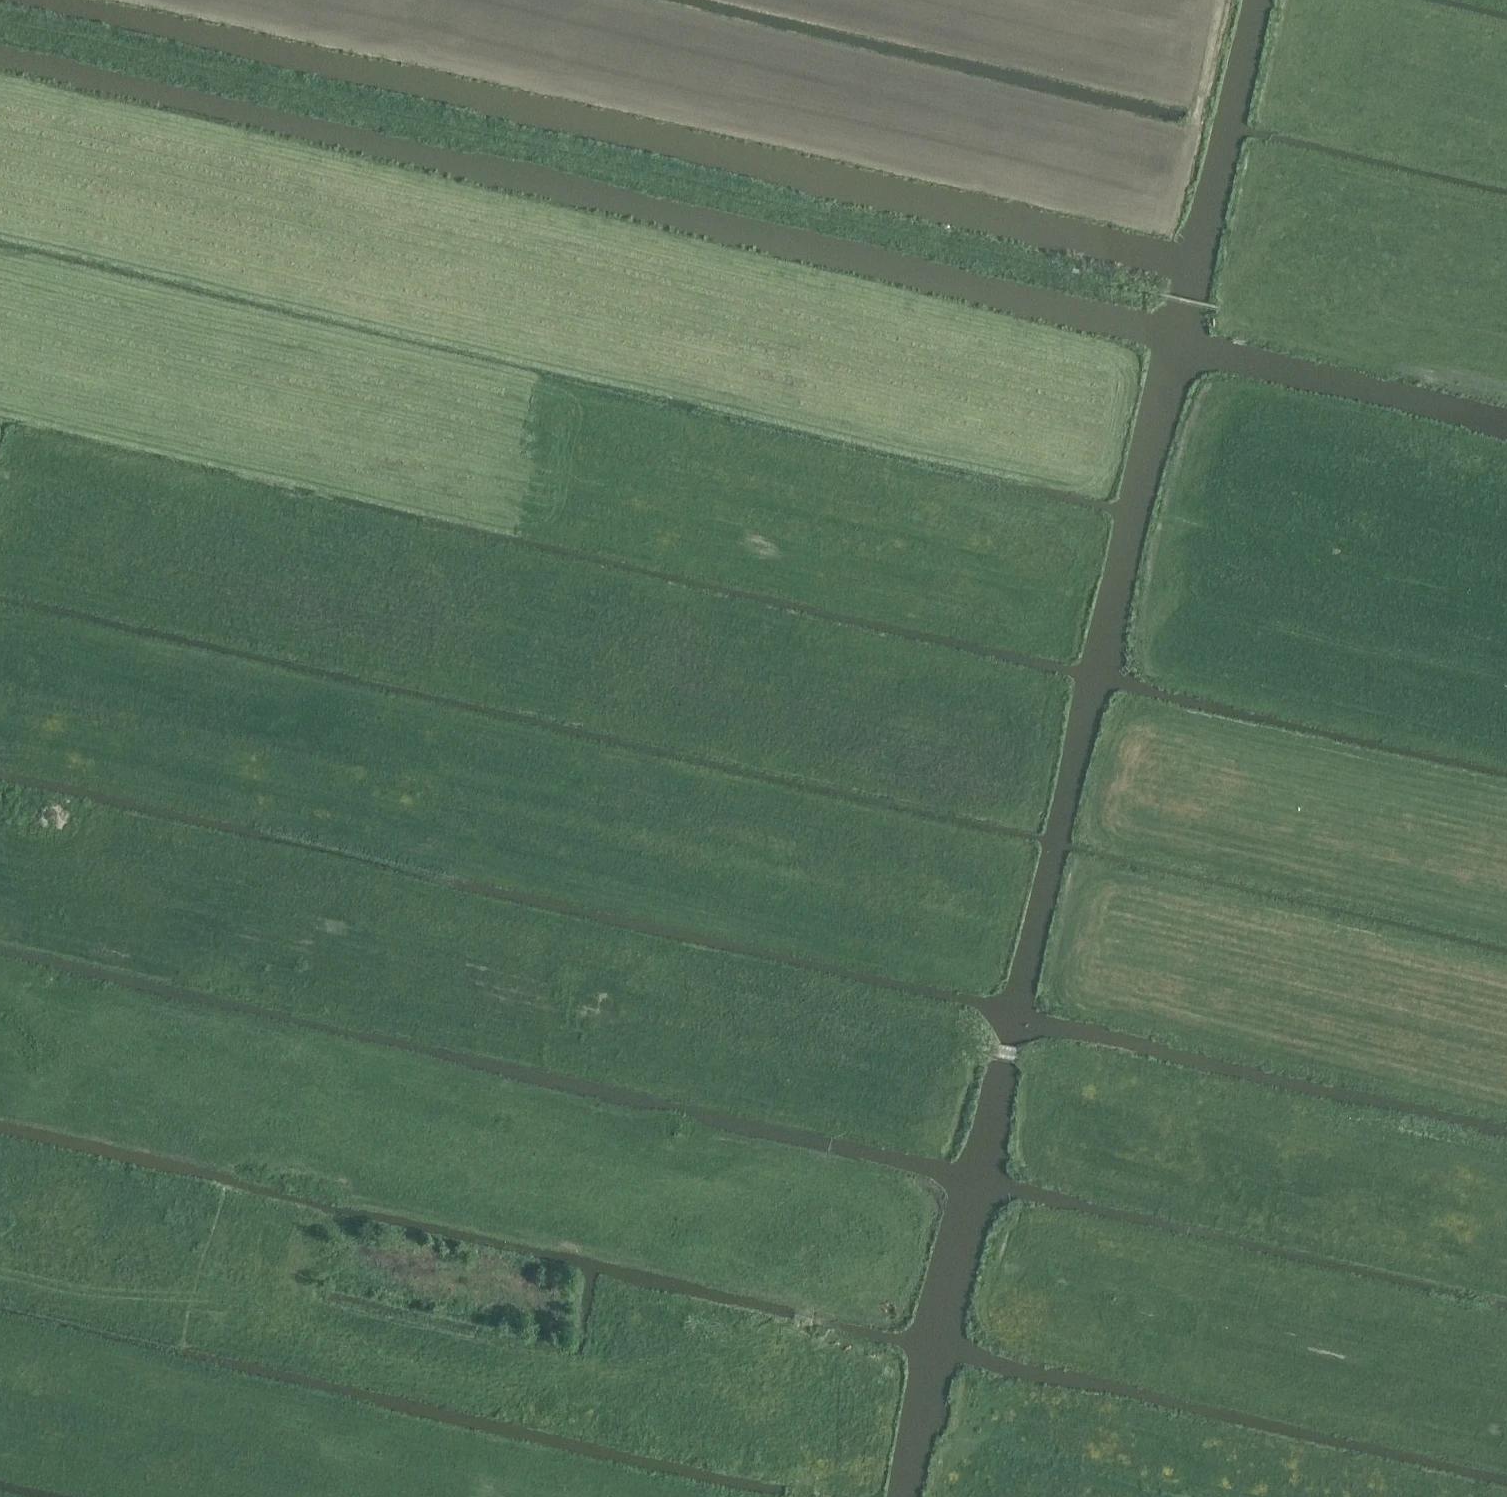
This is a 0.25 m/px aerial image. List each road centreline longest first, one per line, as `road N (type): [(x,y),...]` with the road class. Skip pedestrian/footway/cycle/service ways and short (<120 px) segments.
road 1 (track): [(600,1496),(0,1374)]
road 2 (track): [(1196,131),(1225,0)]

